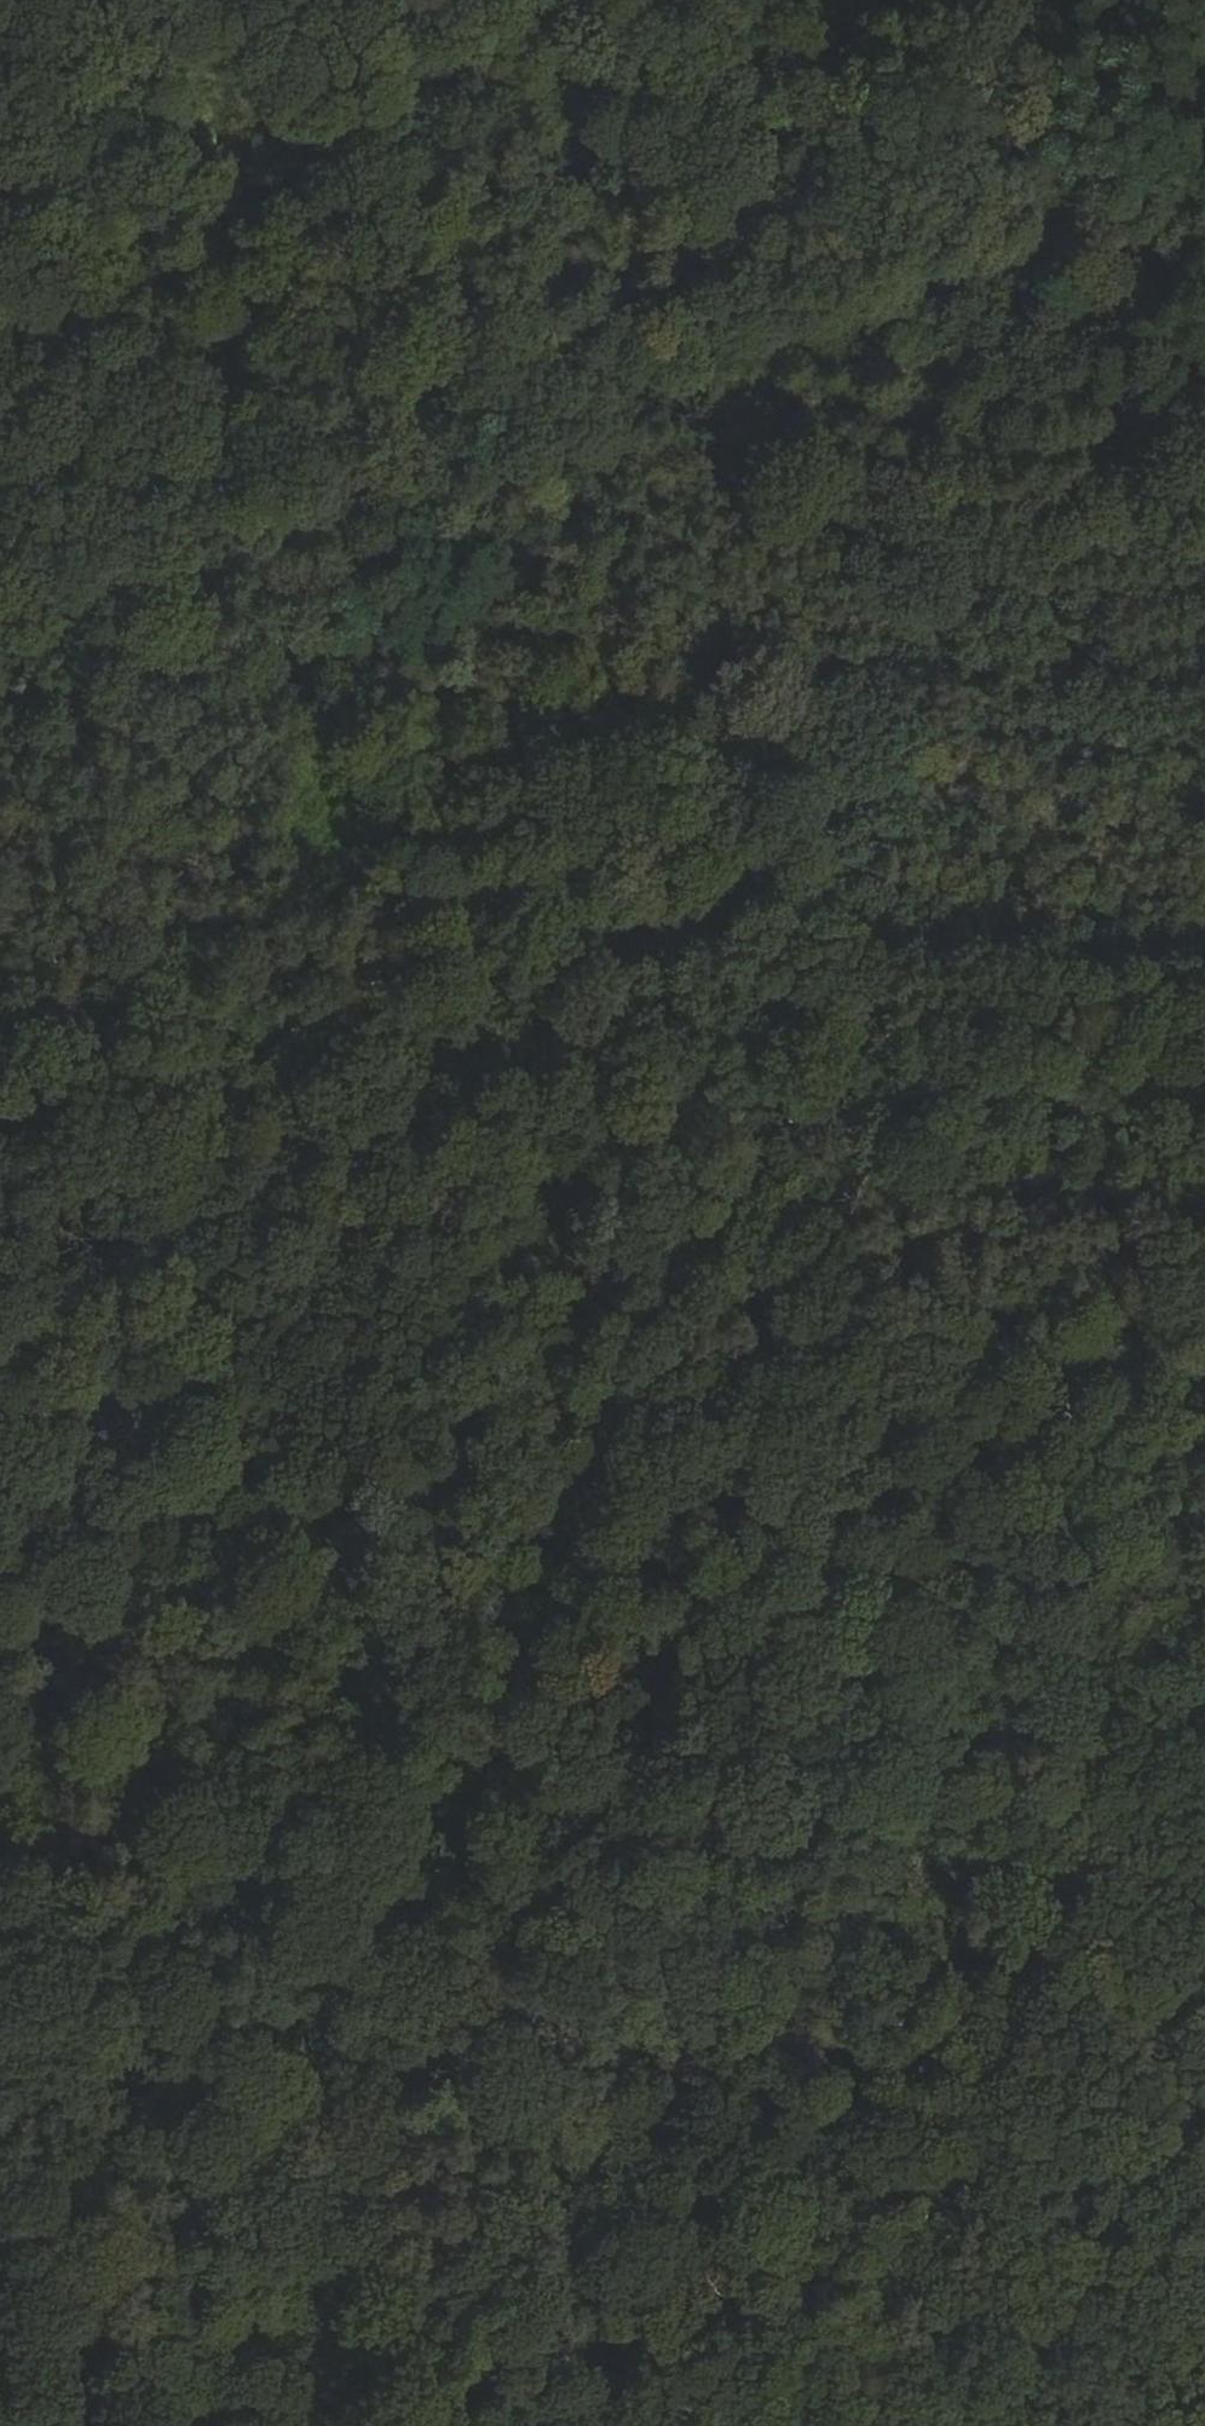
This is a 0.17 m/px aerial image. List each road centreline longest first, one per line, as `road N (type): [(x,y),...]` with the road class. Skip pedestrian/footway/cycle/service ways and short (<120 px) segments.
road 1 (track): [(0,1815),(211,1661),(368,1660),(694,926)]
road 2 (track): [(0,943),(680,957)]

